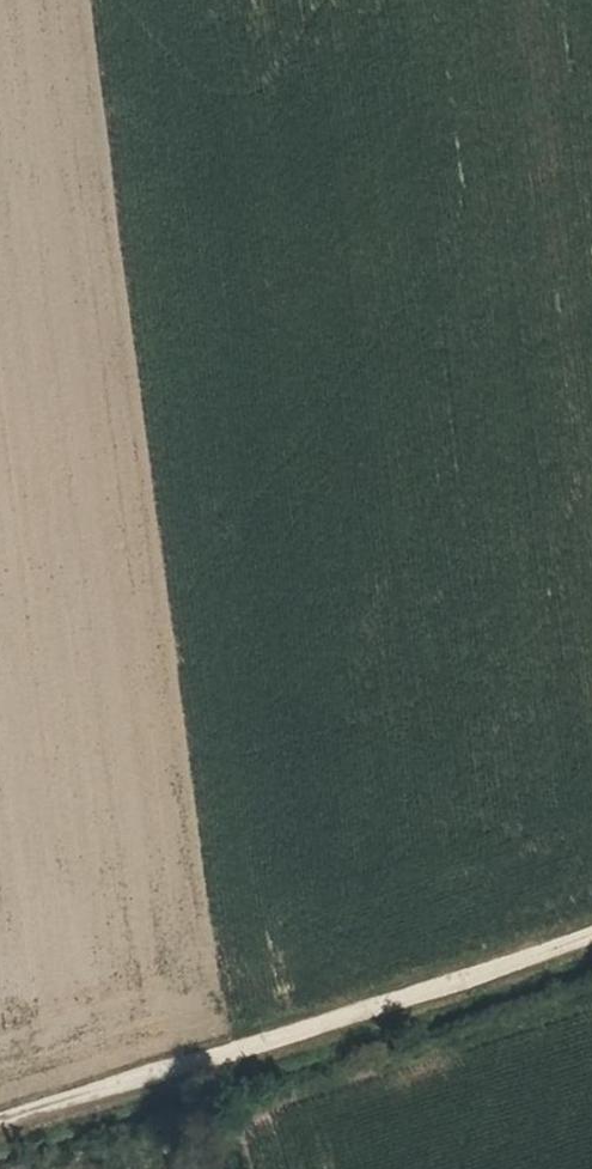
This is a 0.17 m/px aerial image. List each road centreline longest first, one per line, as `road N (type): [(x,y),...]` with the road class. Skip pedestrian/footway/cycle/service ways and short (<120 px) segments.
road 1 (track): [(591,932),(0,1122)]

